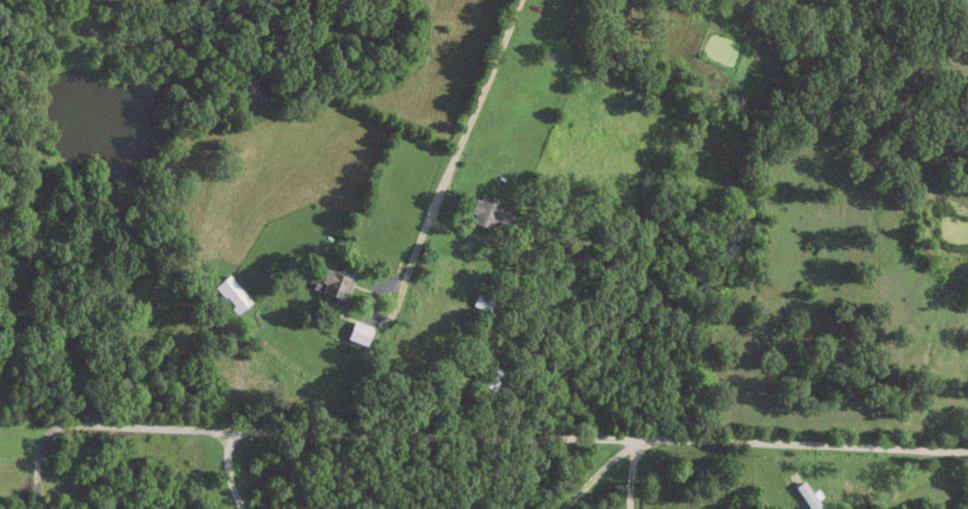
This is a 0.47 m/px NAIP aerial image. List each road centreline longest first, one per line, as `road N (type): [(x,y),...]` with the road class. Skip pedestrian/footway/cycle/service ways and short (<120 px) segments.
road 1 (residential): [(72,424),(228,437),(967,454)]
road 2 (residential): [(519,0),(398,305)]

